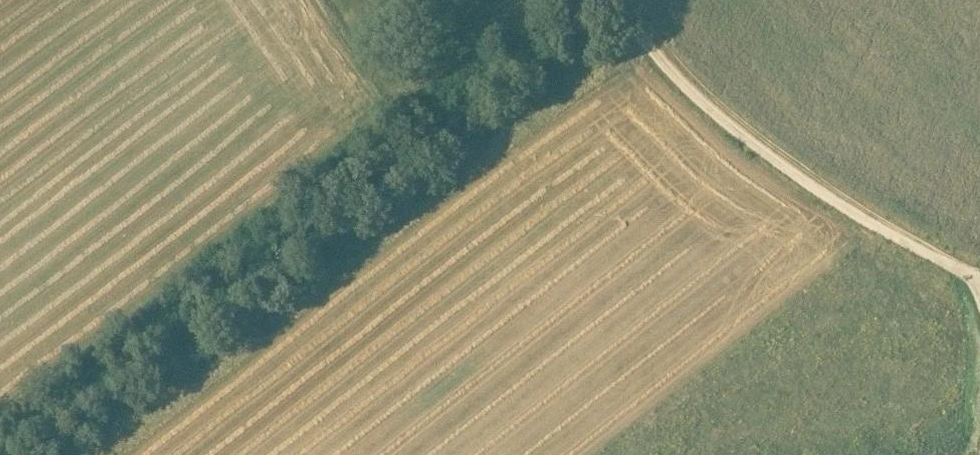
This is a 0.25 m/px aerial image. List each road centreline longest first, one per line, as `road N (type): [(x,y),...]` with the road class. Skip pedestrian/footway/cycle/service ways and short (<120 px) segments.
road 1 (track): [(612,0),(657,60),(734,131),(811,188),(979,282)]

